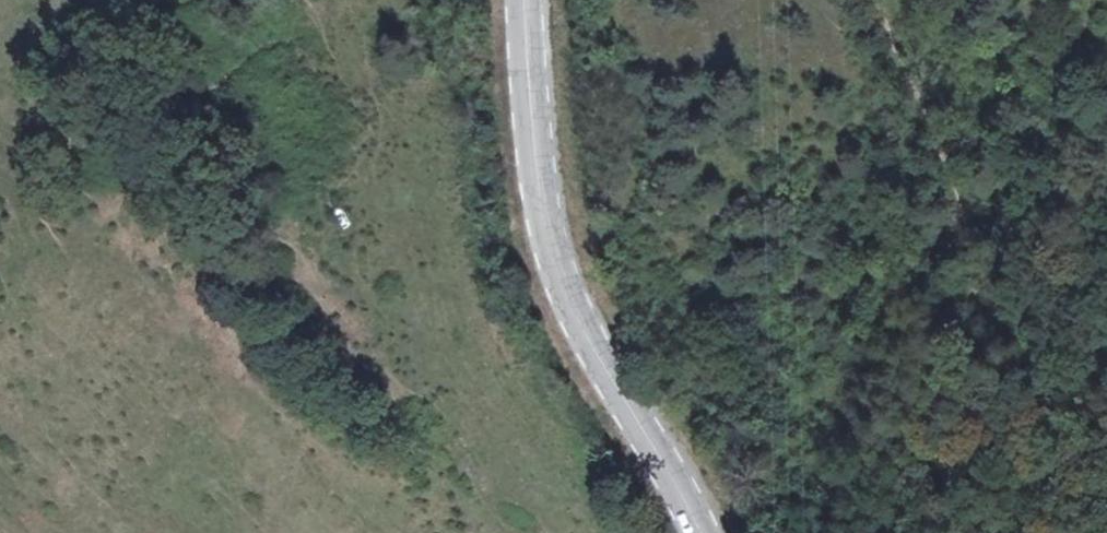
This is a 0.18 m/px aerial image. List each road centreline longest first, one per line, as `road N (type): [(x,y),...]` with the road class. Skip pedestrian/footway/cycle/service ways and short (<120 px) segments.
road 1 (secondary): [(524,0),(539,179),(558,273),(699,532)]

